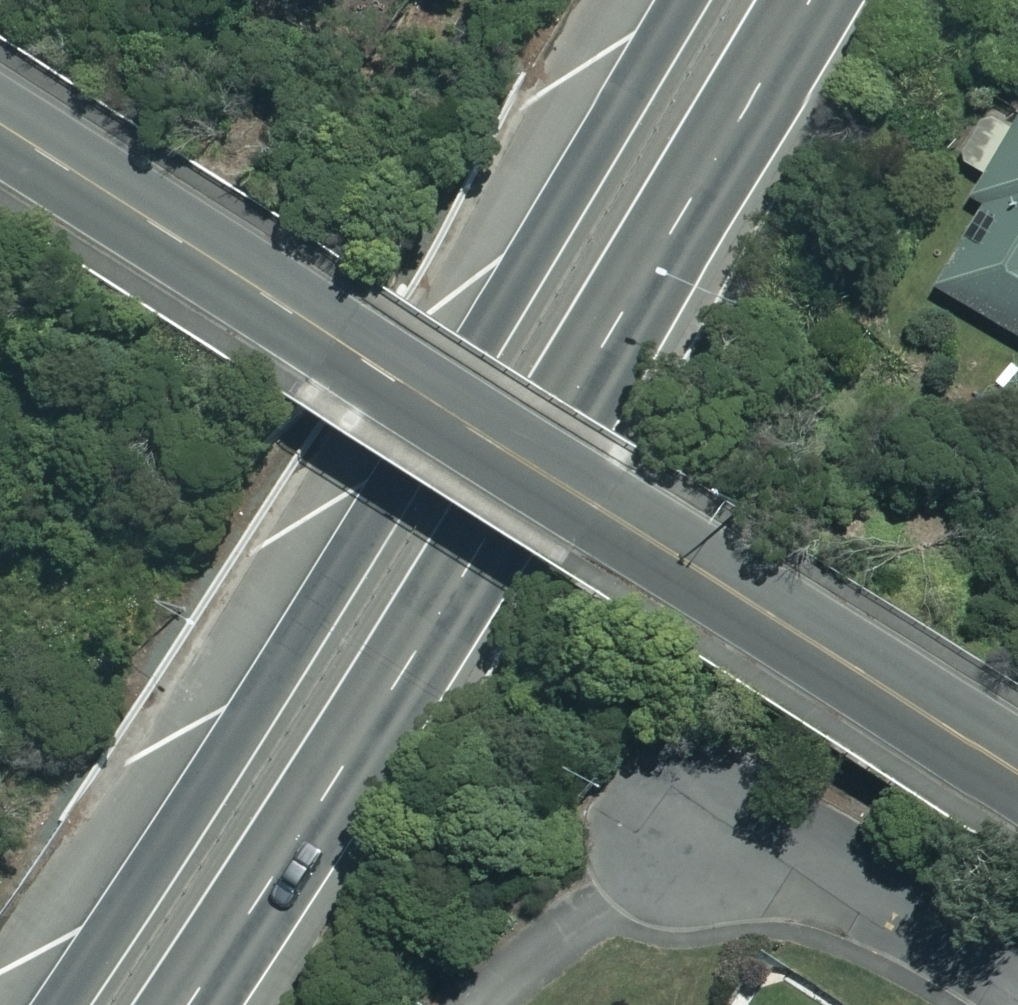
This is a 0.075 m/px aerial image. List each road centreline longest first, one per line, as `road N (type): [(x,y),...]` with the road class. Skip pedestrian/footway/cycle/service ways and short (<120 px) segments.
road 1 (tertiary): [(1017,773),(0,125)]
road 2 (trunk): [(791,0),(361,714),(174,1004)]
road 3 (trunk): [(47,1004),(257,679),(663,0)]
road 4 (residential): [(704,831),(829,877),(1017,991)]

